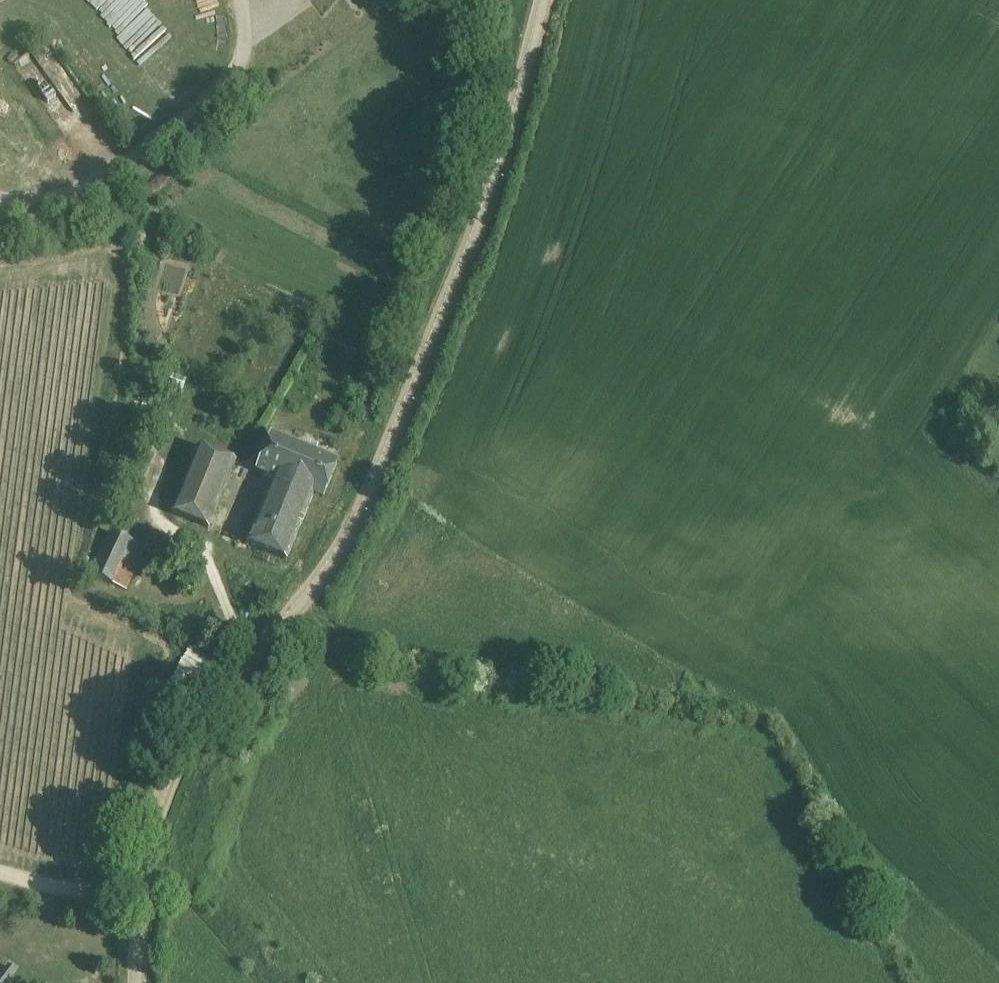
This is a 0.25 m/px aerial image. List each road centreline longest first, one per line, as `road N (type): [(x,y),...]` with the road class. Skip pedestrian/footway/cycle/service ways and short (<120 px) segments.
road 1 (unclassified): [(136,982),(145,850),(167,797),(249,667),(329,578),(359,529),(533,52),(544,0)]
road 2 (track): [(142,898),(0,878)]

